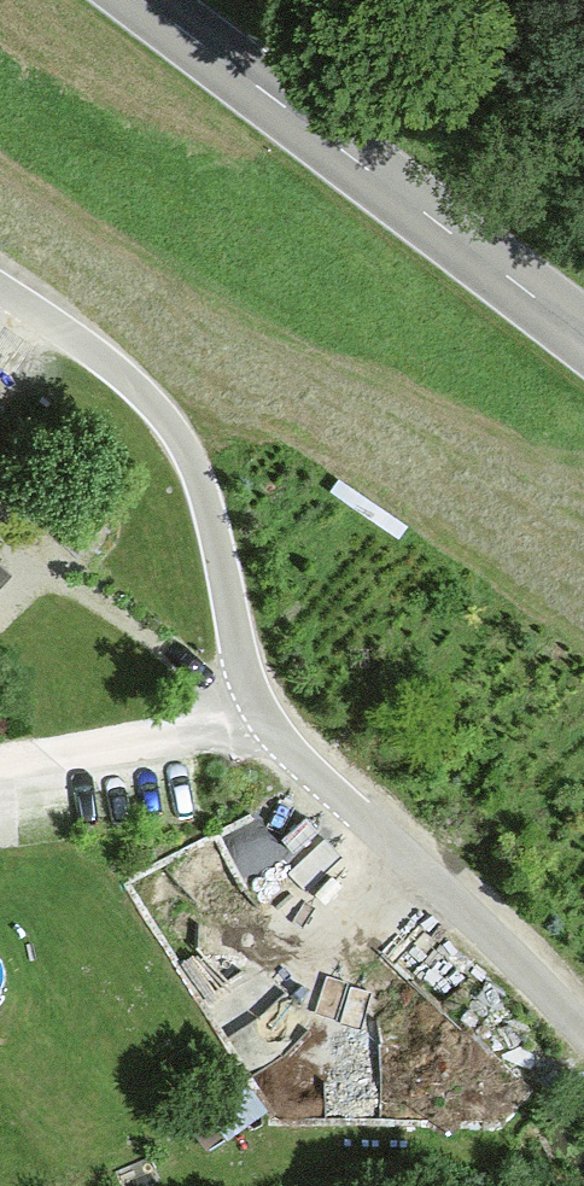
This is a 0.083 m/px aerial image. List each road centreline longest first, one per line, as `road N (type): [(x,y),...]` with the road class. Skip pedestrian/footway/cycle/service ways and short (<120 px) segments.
road 1 (secondary): [(129,0),(583,347)]
road 2 (unclassified): [(272,719),(245,662),(194,458),(124,382),(0,301)]
road 3 (unclassified): [(583,1042),(291,762),(272,719)]
road 4 (unclassified): [(0,776),(149,762),(272,719)]

